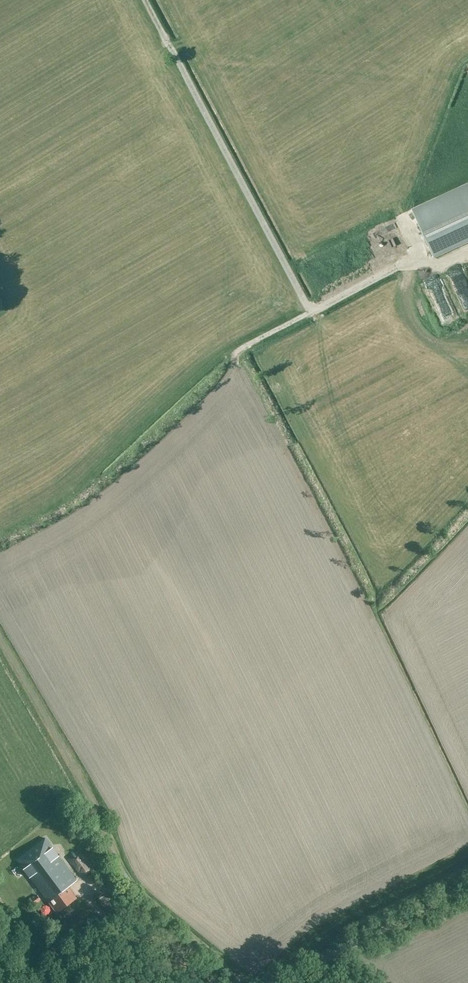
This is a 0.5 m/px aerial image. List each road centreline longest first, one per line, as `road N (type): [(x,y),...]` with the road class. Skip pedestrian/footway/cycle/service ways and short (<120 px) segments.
road 1 (track): [(464,259),(396,268),(314,315),(146,0)]
road 2 (track): [(467,859),(339,925),(292,963),(289,978)]
road 3 (unclassified): [(279,982),(467,886)]

